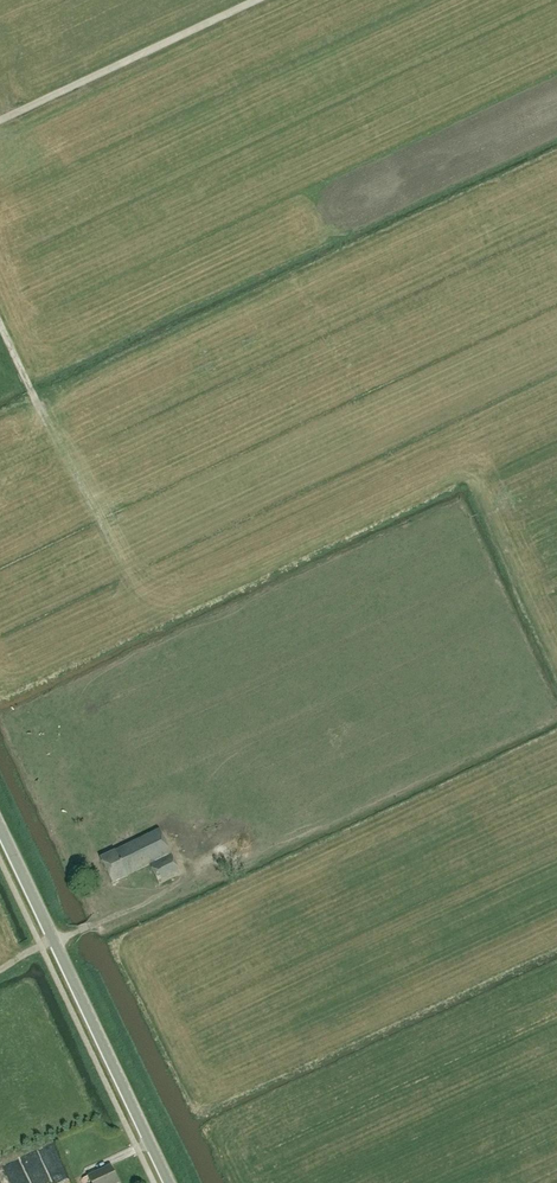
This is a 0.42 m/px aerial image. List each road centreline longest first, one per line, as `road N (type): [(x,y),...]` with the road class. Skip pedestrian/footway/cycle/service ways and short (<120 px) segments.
road 1 (unclassified): [(169,1182),(0,827)]
road 2 (track): [(254,0),(0,119)]

